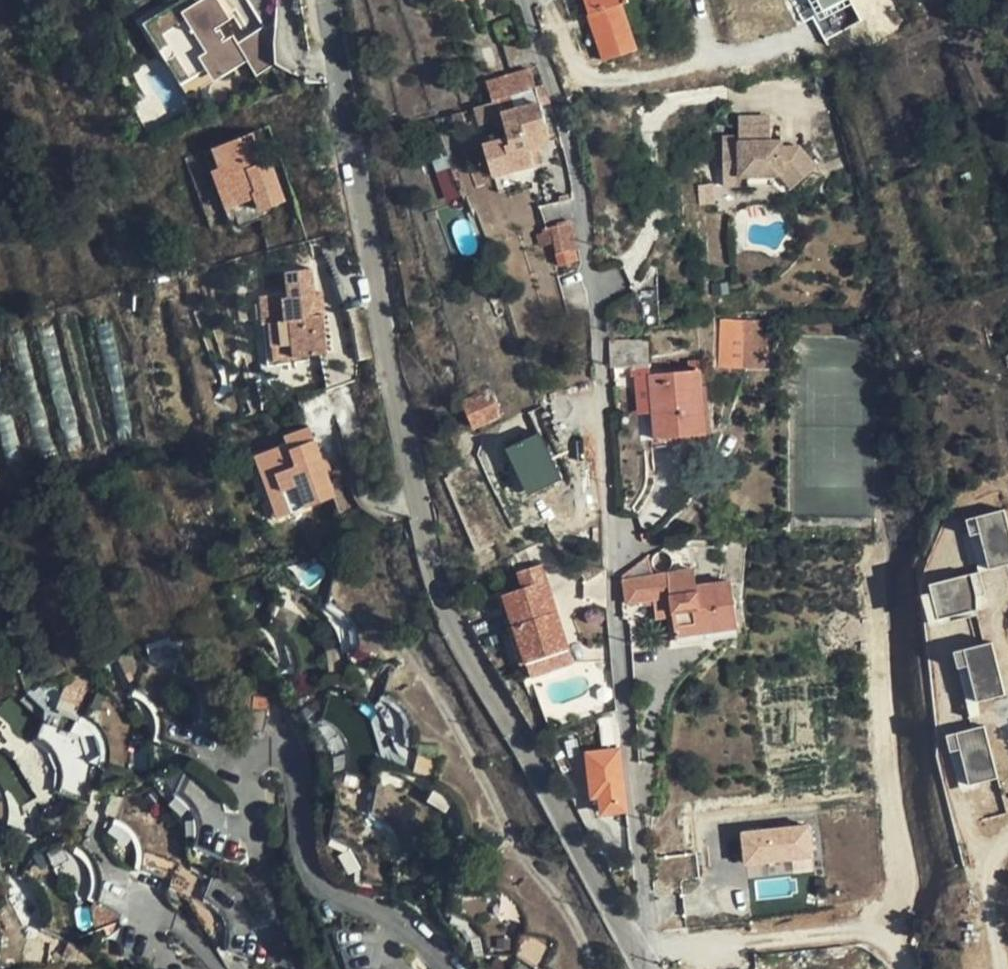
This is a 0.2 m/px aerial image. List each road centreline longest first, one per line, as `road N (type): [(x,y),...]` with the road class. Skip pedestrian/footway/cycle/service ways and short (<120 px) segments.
road 1 (tertiary): [(630,938),(438,583),(329,0)]
road 2 (residential): [(630,938),(645,894),(595,290),(571,132),(526,0)]

